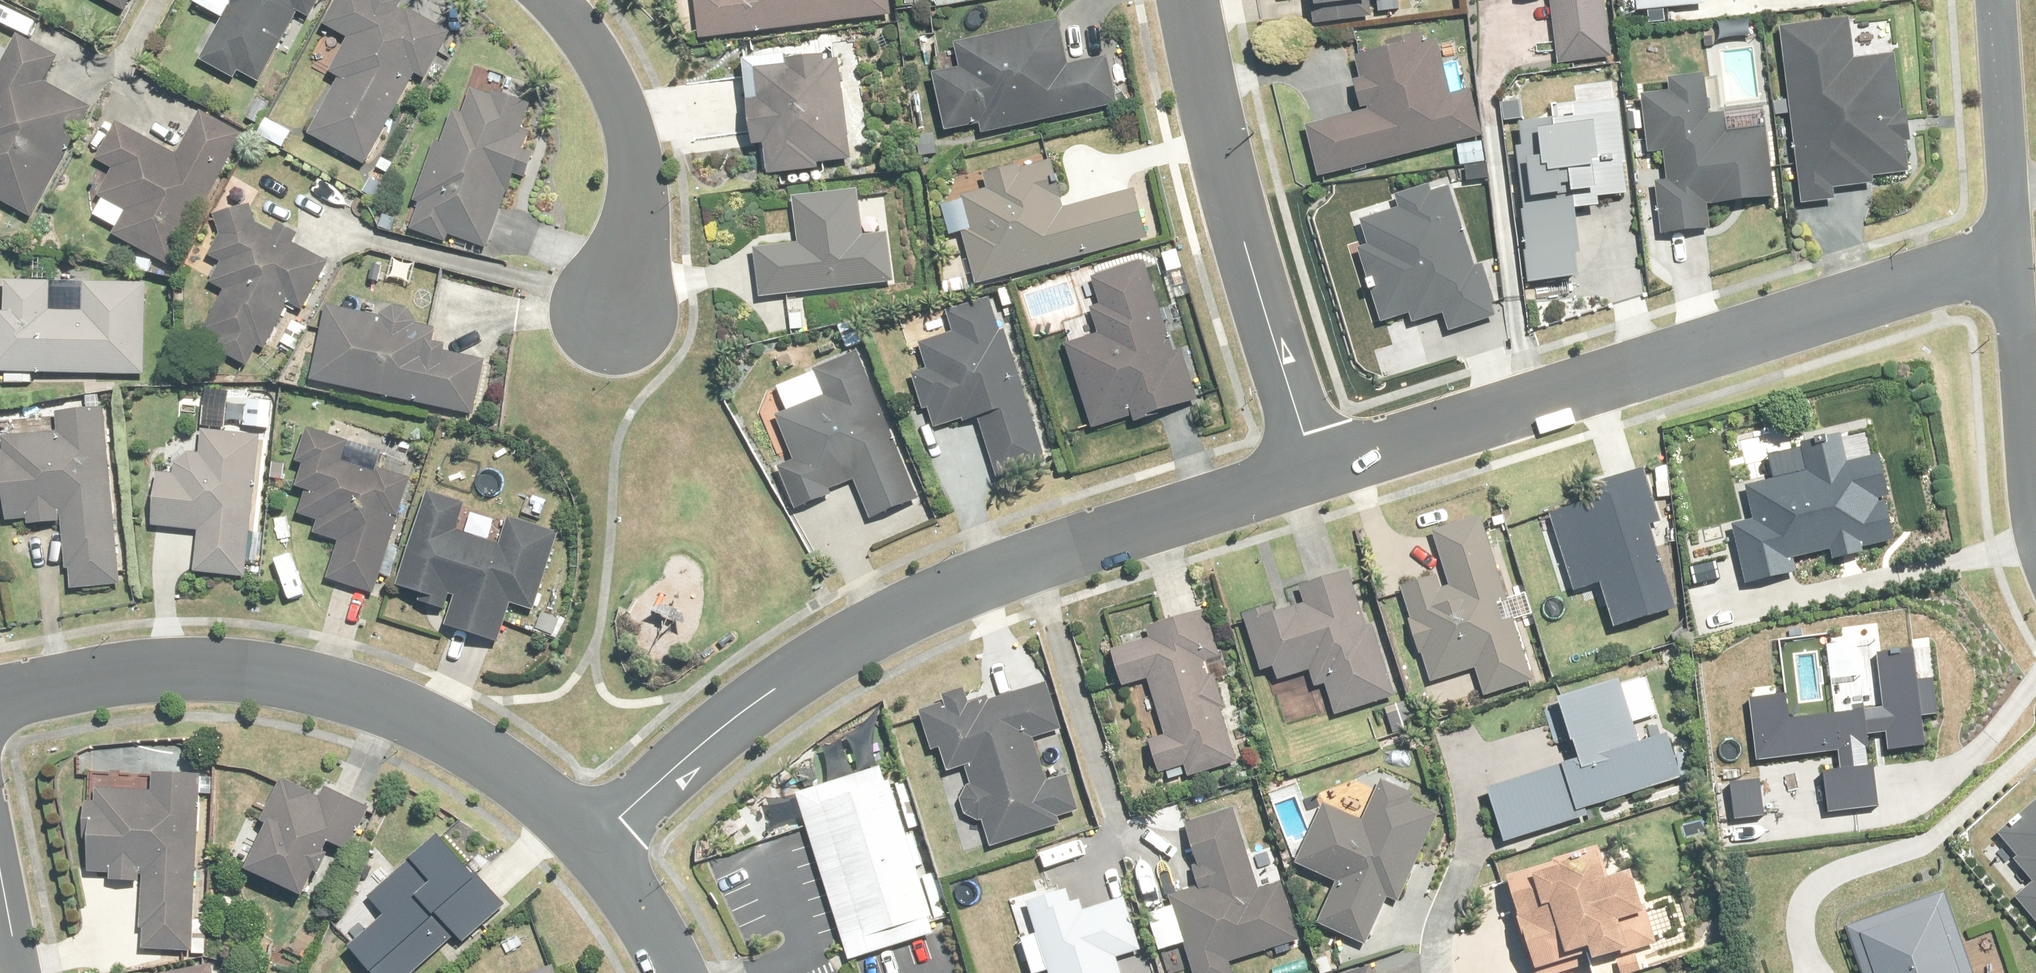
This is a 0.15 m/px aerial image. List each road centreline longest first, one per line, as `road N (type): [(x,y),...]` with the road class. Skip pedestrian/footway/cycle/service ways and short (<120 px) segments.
road 1 (residential): [(592,846),(715,734),(809,665),(900,615),(1011,568),(1316,473)]
road 2 (residential): [(1316,473),(2010,255)]
road 3 (tertiary): [(0,702),(167,675),(273,678),(332,690),(475,753),(592,846)]
road 4 (residential): [(1188,0),(1316,473)]
road 5 (residential): [(623,317),(637,210),(635,137),(595,53),(547,0)]
road 6 (residential): [(2010,255),(2035,534)]
road 7 (residential): [(1993,0),(2010,255)]
road 8 (tertiary): [(592,846),(630,894),(673,972)]

